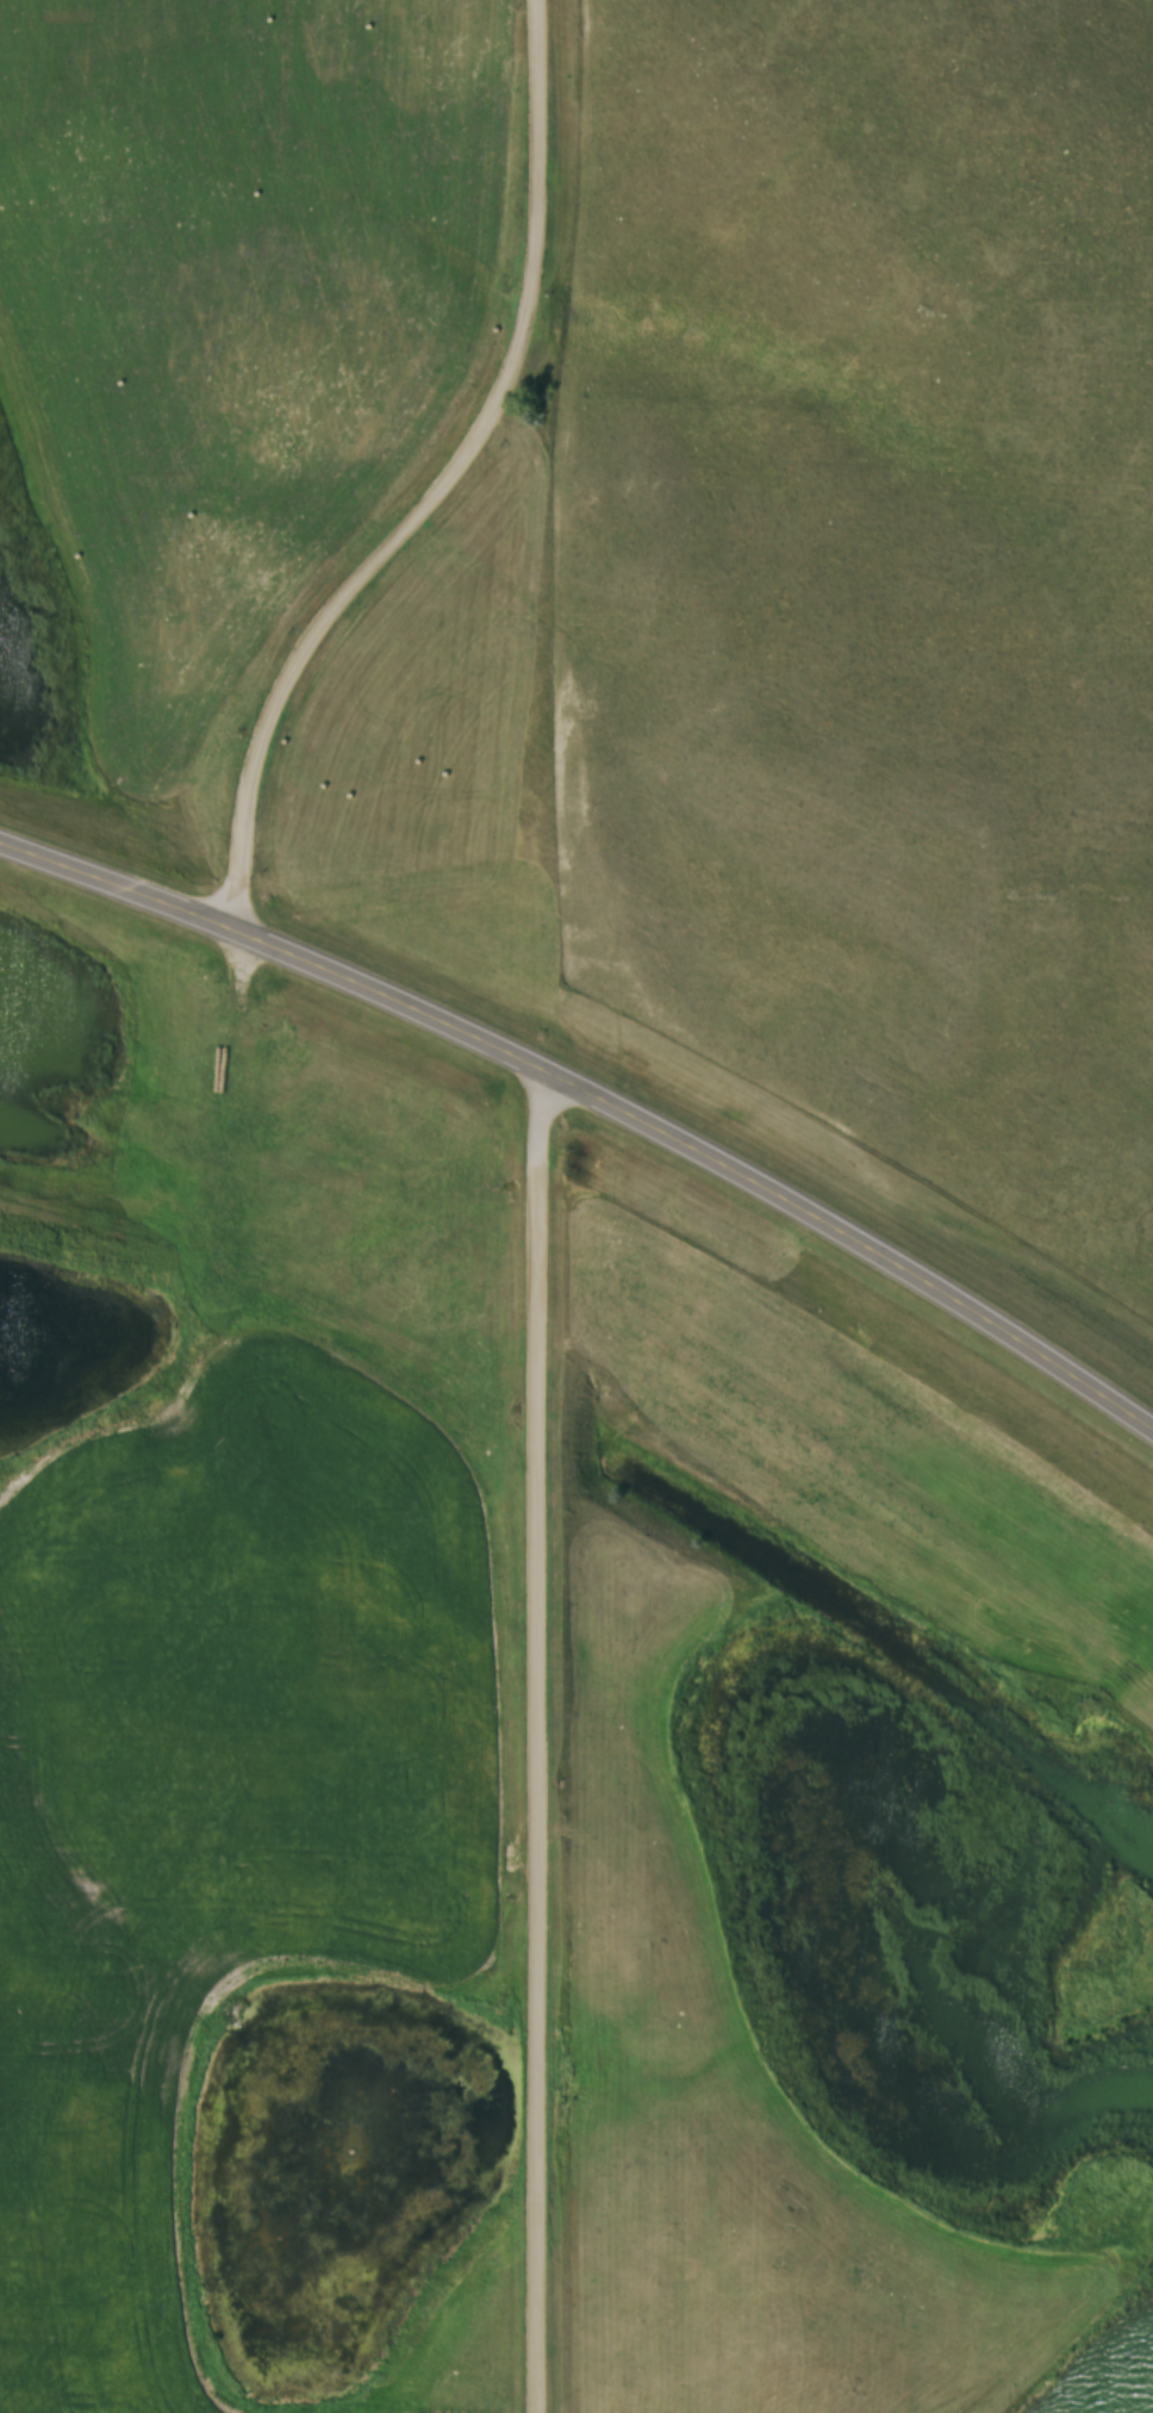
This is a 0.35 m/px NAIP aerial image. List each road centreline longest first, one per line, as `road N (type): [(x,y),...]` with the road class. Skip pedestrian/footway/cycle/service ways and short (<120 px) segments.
road 1 (residential): [(538,2412),(538,1069)]
road 2 (secondary): [(0,847),(228,931),(538,1069),(774,1194),(1152,1430)]
road 3 (track): [(228,931),(247,816),(300,671),(503,388),(534,276),(534,0)]

